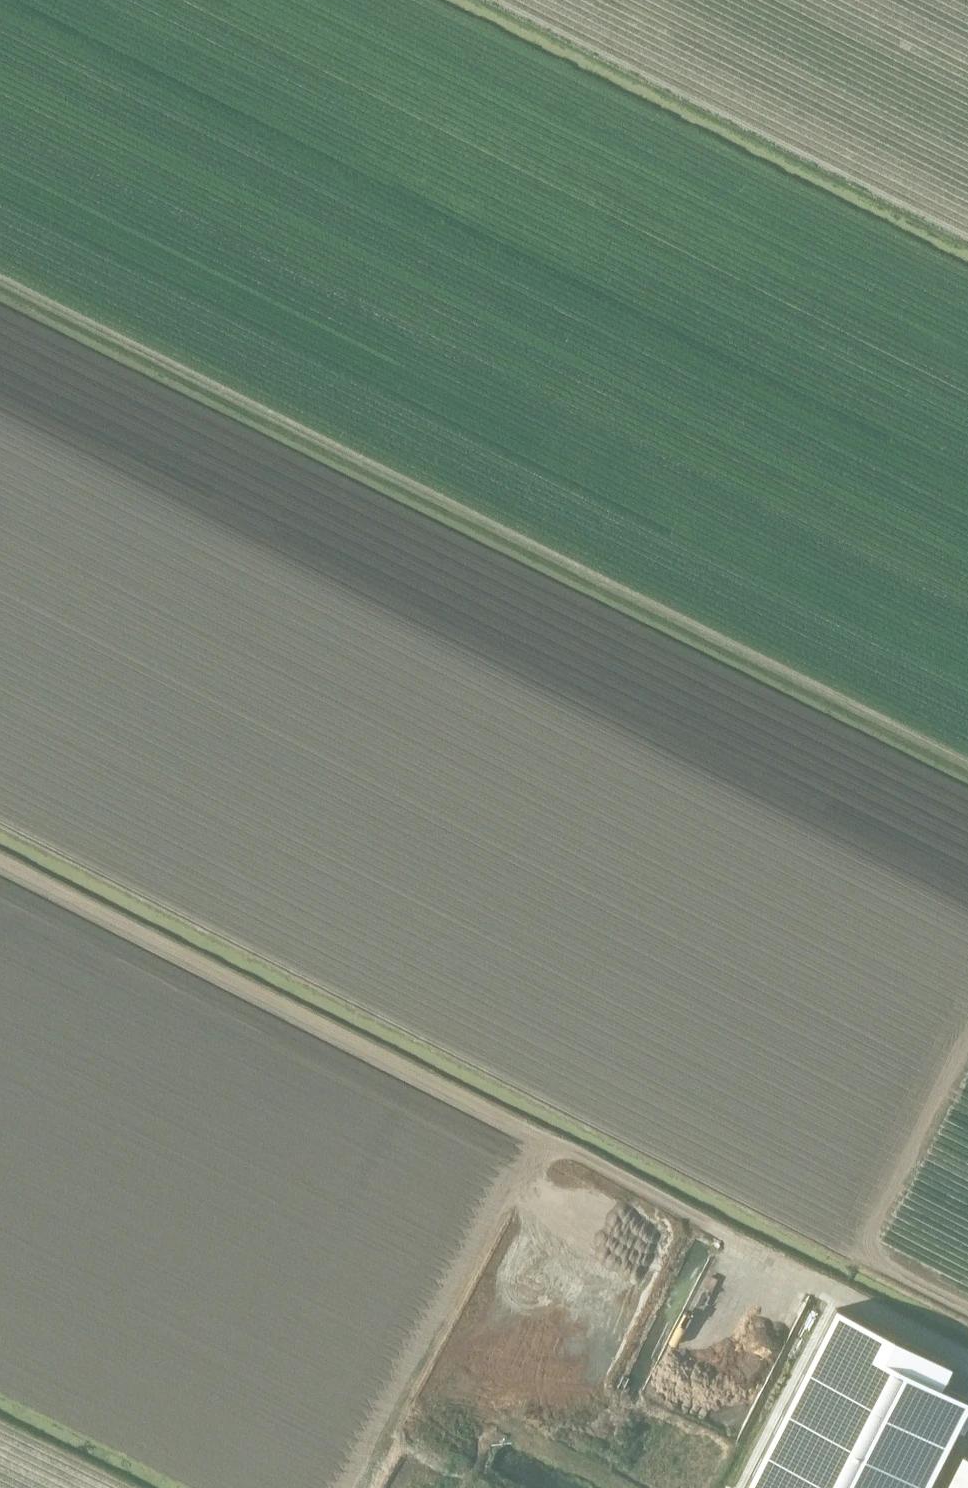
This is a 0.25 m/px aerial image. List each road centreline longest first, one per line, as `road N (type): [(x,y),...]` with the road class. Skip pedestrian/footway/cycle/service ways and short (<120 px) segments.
road 1 (track): [(967,1307),(879,1260),(866,1241),(872,1213),(967,1036)]

